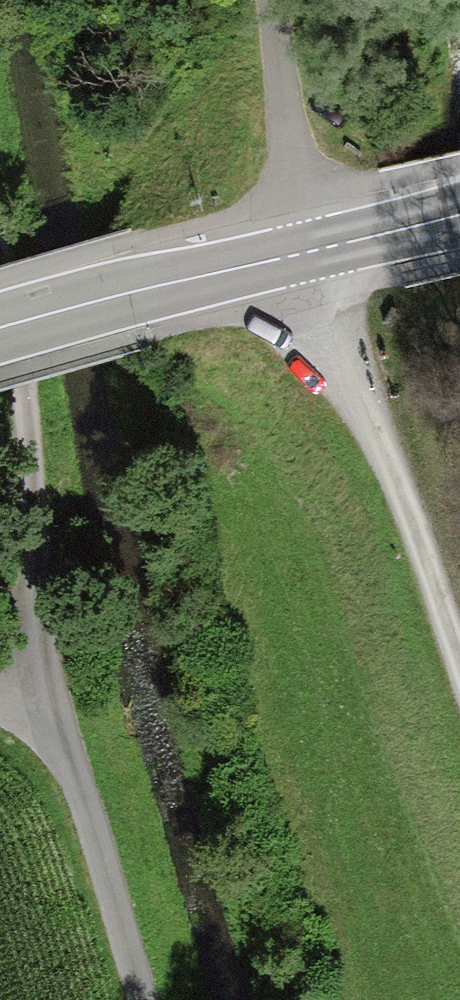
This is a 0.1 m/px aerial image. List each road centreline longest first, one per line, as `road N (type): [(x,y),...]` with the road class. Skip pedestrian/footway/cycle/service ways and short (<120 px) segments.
road 1 (track): [(280,205),(400,501),(459,715)]
road 2 (track): [(44,700),(47,591),(27,394),(0,281)]
road 3 (tertiary): [(381,234),(0,328)]
road 4 (residential): [(135,999),(44,700),(0,684)]
road 5 (track): [(266,0),(280,205)]

